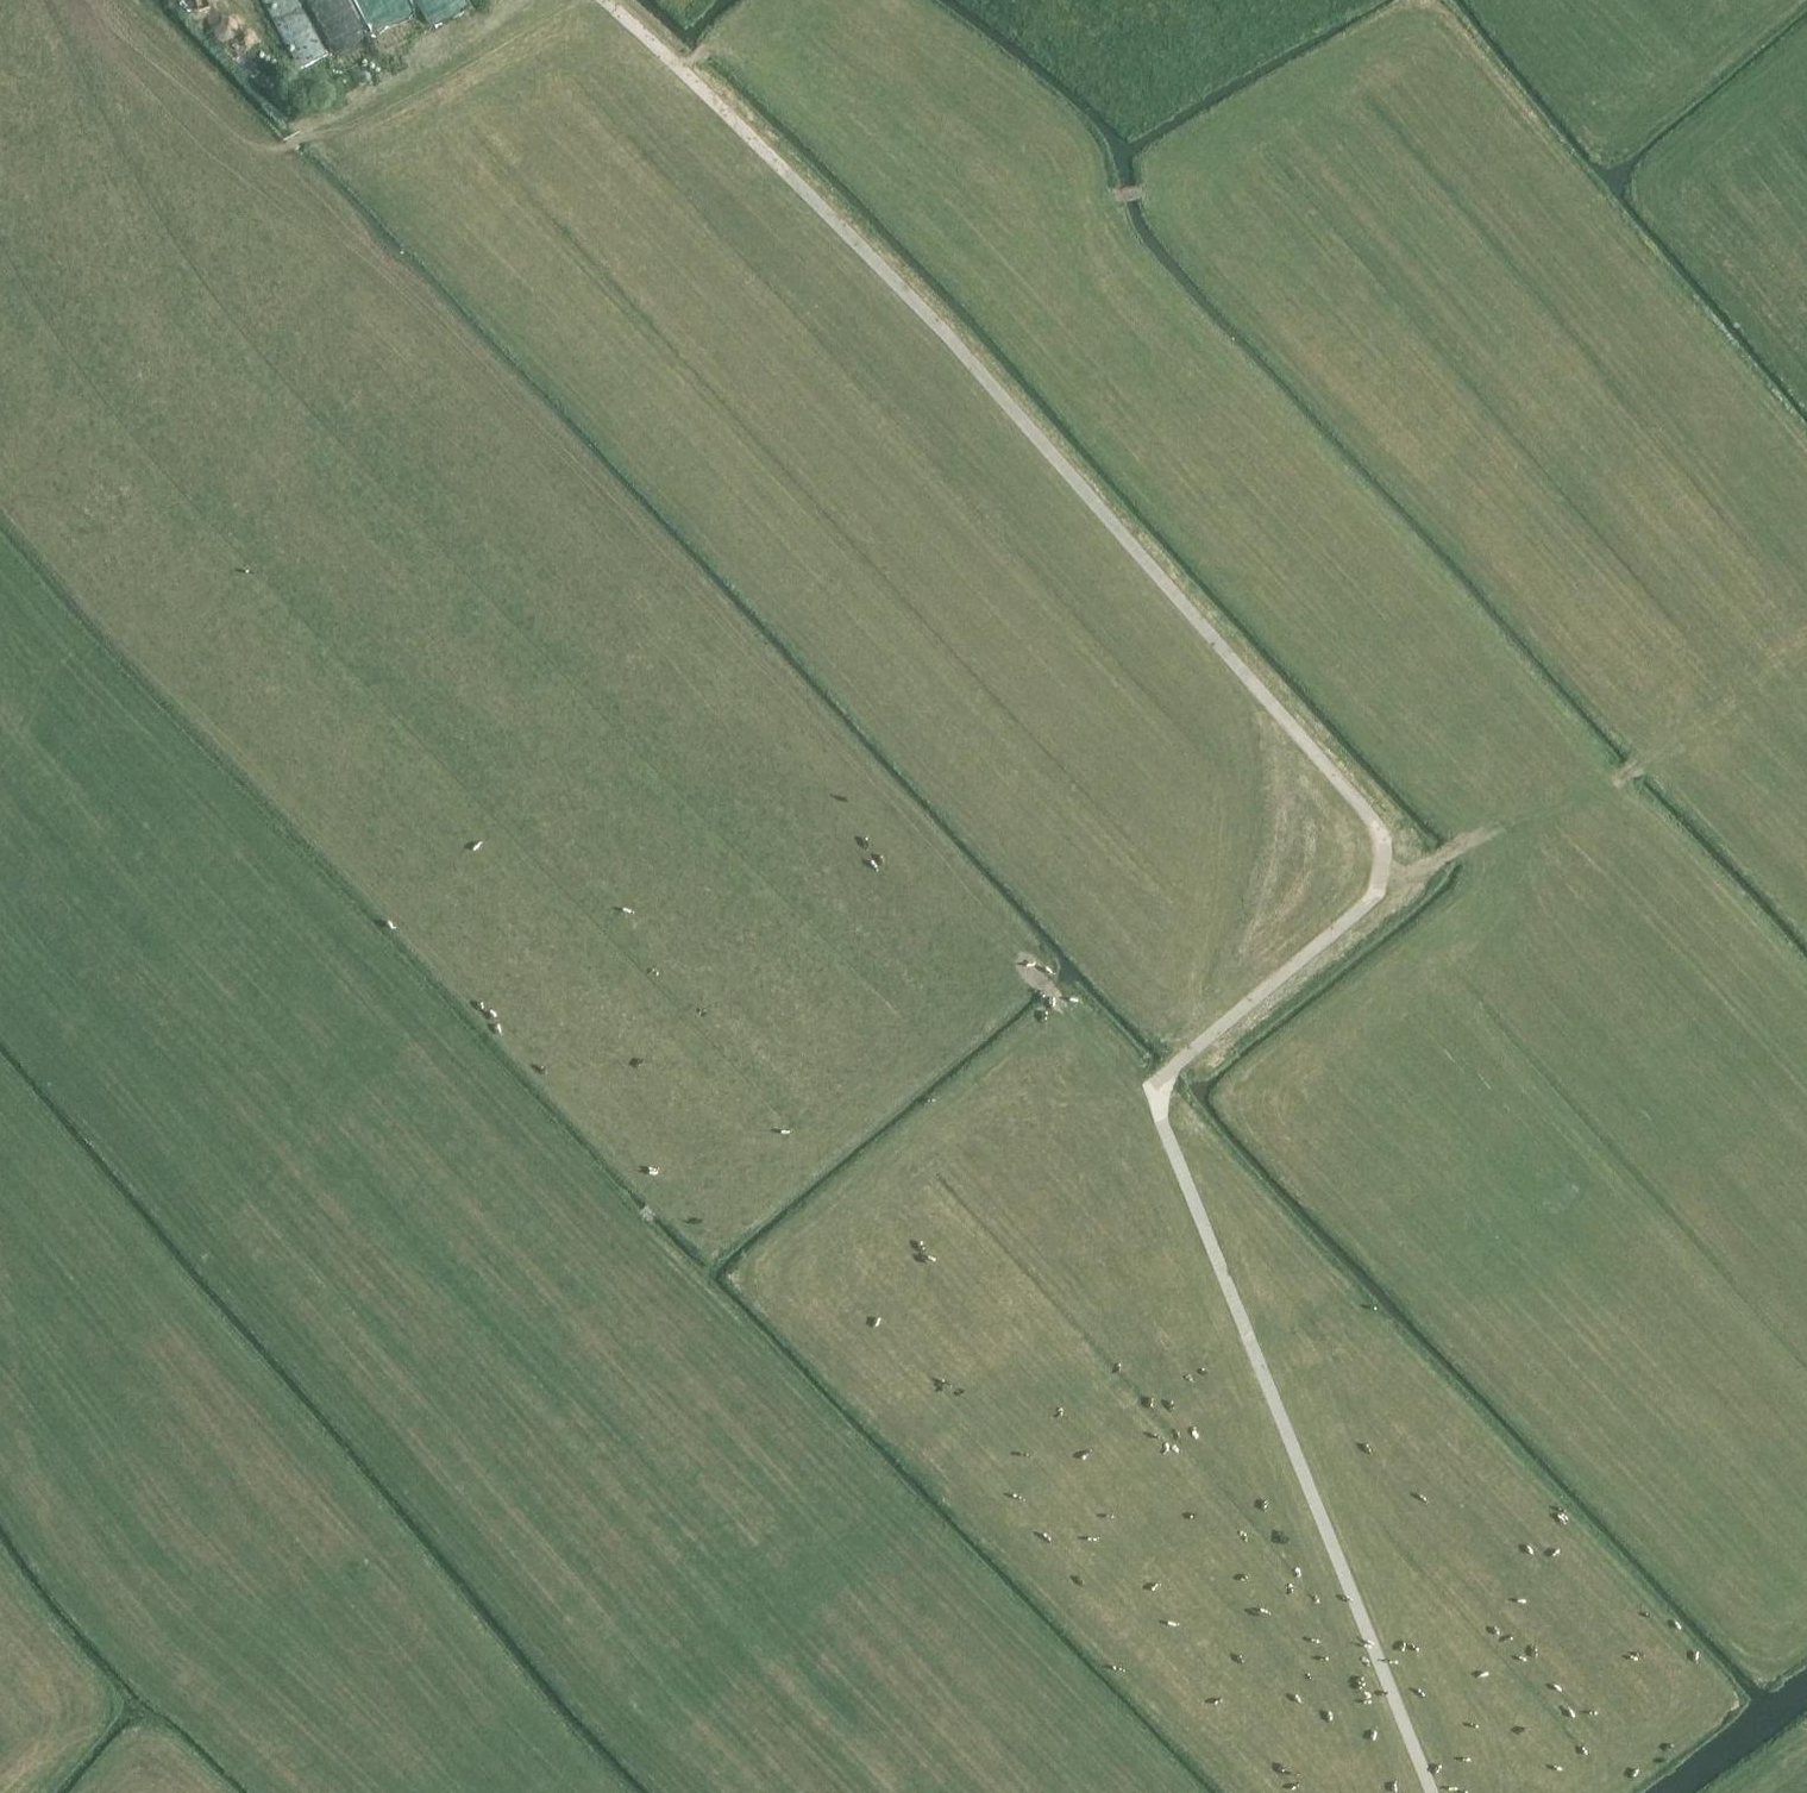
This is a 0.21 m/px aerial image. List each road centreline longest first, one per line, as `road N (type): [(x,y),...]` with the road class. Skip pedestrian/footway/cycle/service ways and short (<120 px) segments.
road 1 (track): [(599,0),(856,234),(1384,834),(1375,900),(1152,1088),(1433,1792)]
road 2 (track): [(1253,682),(1273,742),(1280,827),(1265,894),(1181,1061)]

